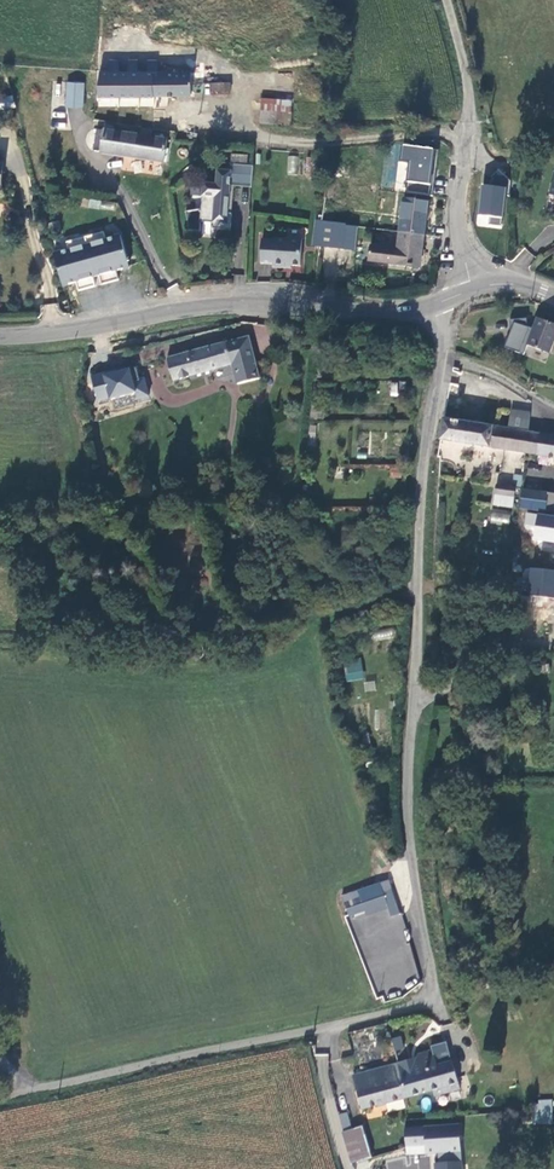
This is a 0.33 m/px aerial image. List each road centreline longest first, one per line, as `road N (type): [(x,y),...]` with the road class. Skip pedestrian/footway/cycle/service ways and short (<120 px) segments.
road 1 (unclassified): [(437,301),(441,340),(423,465),(420,648),(407,791),(431,993),(408,1008),(0,1098)]
road 2 (tertiary): [(437,301),(400,311),(228,307),(78,331)]
road 3 (track): [(465,134),(294,140),(185,129),(159,115)]
road 4 (unclassified): [(445,0),(467,90),(457,202),(471,288)]

